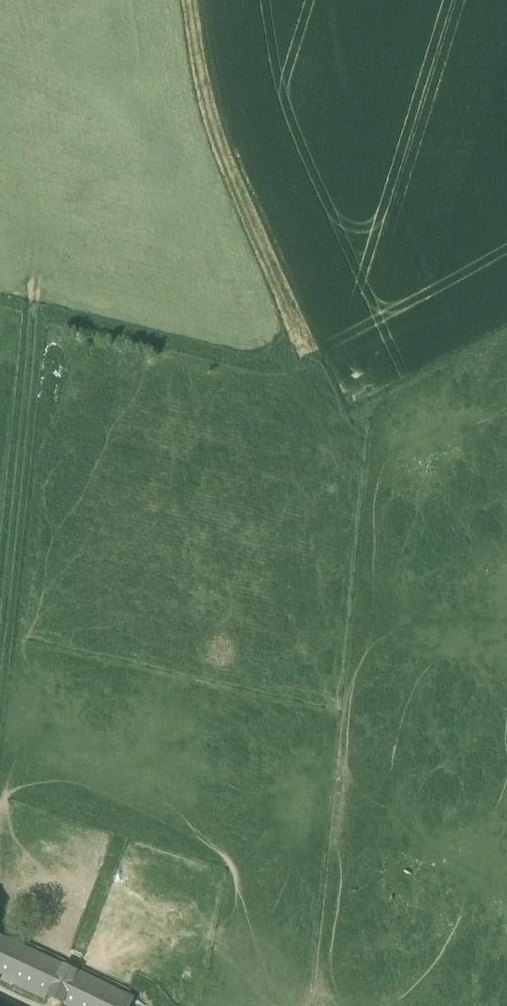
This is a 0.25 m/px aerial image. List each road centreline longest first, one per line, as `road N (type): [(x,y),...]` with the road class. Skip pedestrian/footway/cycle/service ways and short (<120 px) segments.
road 1 (track): [(194,0),(202,63),(245,215),(314,380),(35,311),(0,677)]

